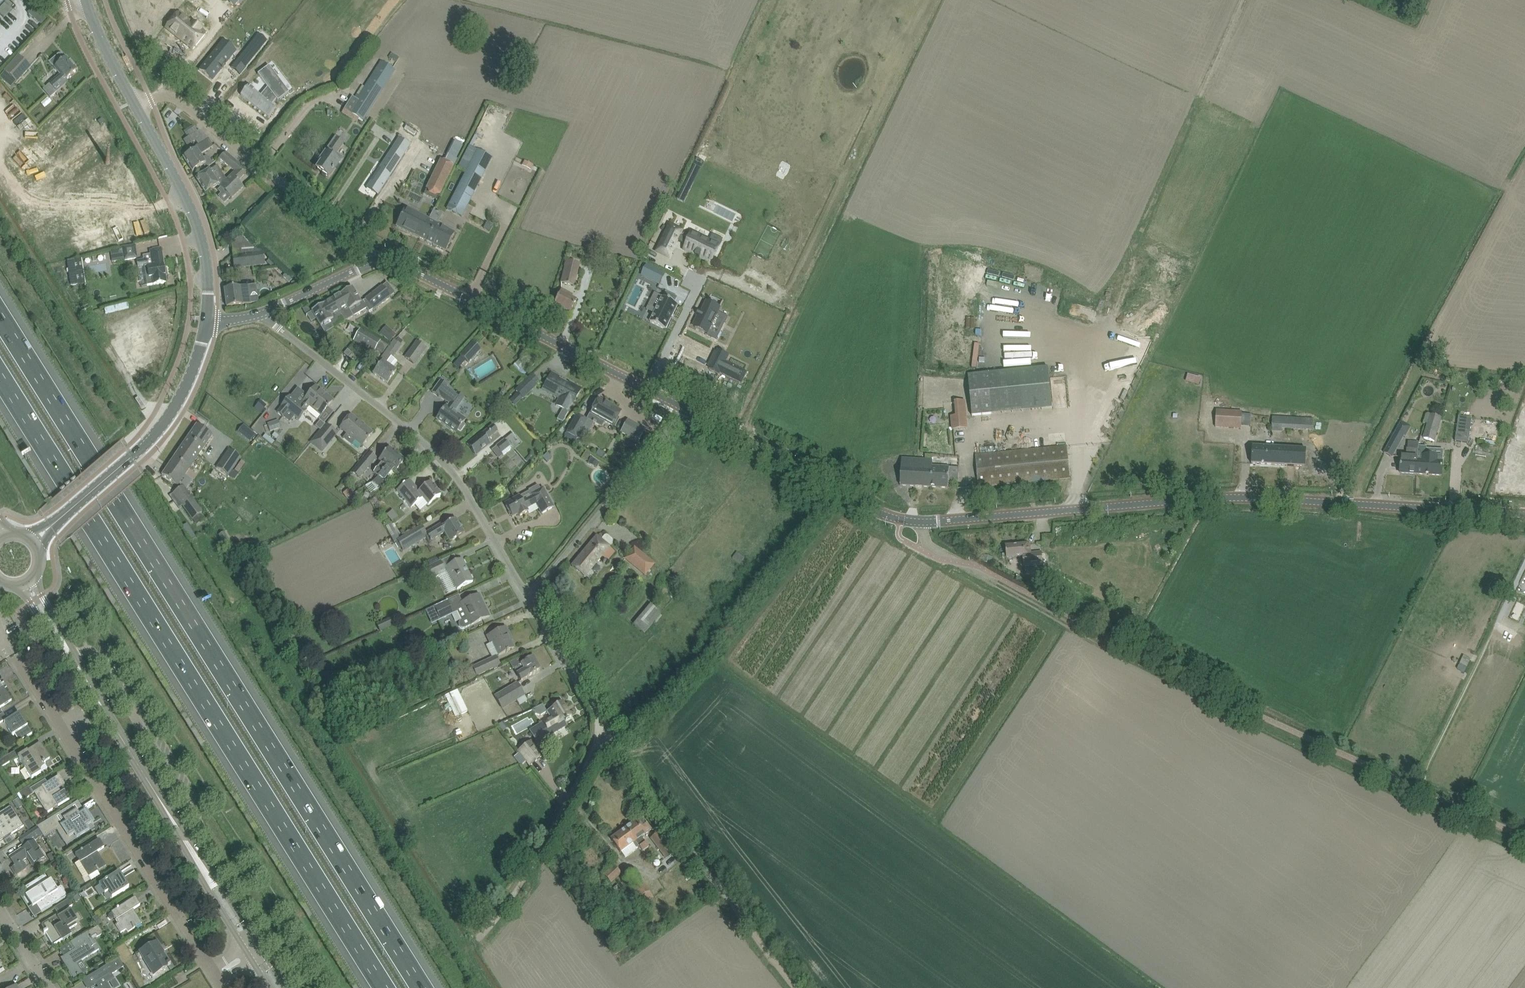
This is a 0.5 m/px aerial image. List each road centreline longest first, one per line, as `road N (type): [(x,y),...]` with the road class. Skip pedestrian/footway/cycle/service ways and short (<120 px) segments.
road 1 (secondary): [(1524,514),(1242,498),(900,519),(685,409)]
road 2 (motorway): [(421,987),(0,318)]
road 3 (motorway): [(0,371),(389,987)]
road 4 (unclassified): [(474,945),(538,856),(599,729),(529,599)]
road 5 (unclassified): [(529,599),(444,463),(261,314)]
road 6 (residential): [(208,967),(17,659)]
road 7 (secondary): [(685,409),(394,261),(376,260)]
road 8 (track): [(800,987),(599,729)]
road 9 (unclassified): [(376,260),(181,99),(133,101)]
road 10 (secondary): [(61,519),(165,422),(183,394),(207,320)]
road 11 (secondary): [(204,870),(73,658)]
road 12 (unclassified): [(529,599),(685,409)]
road 13 (tertiary): [(207,320),(201,237),(133,101)]
road 14 (track): [(996,583),(1167,677)]
road 15 (secondary): [(261,314),(376,260)]

